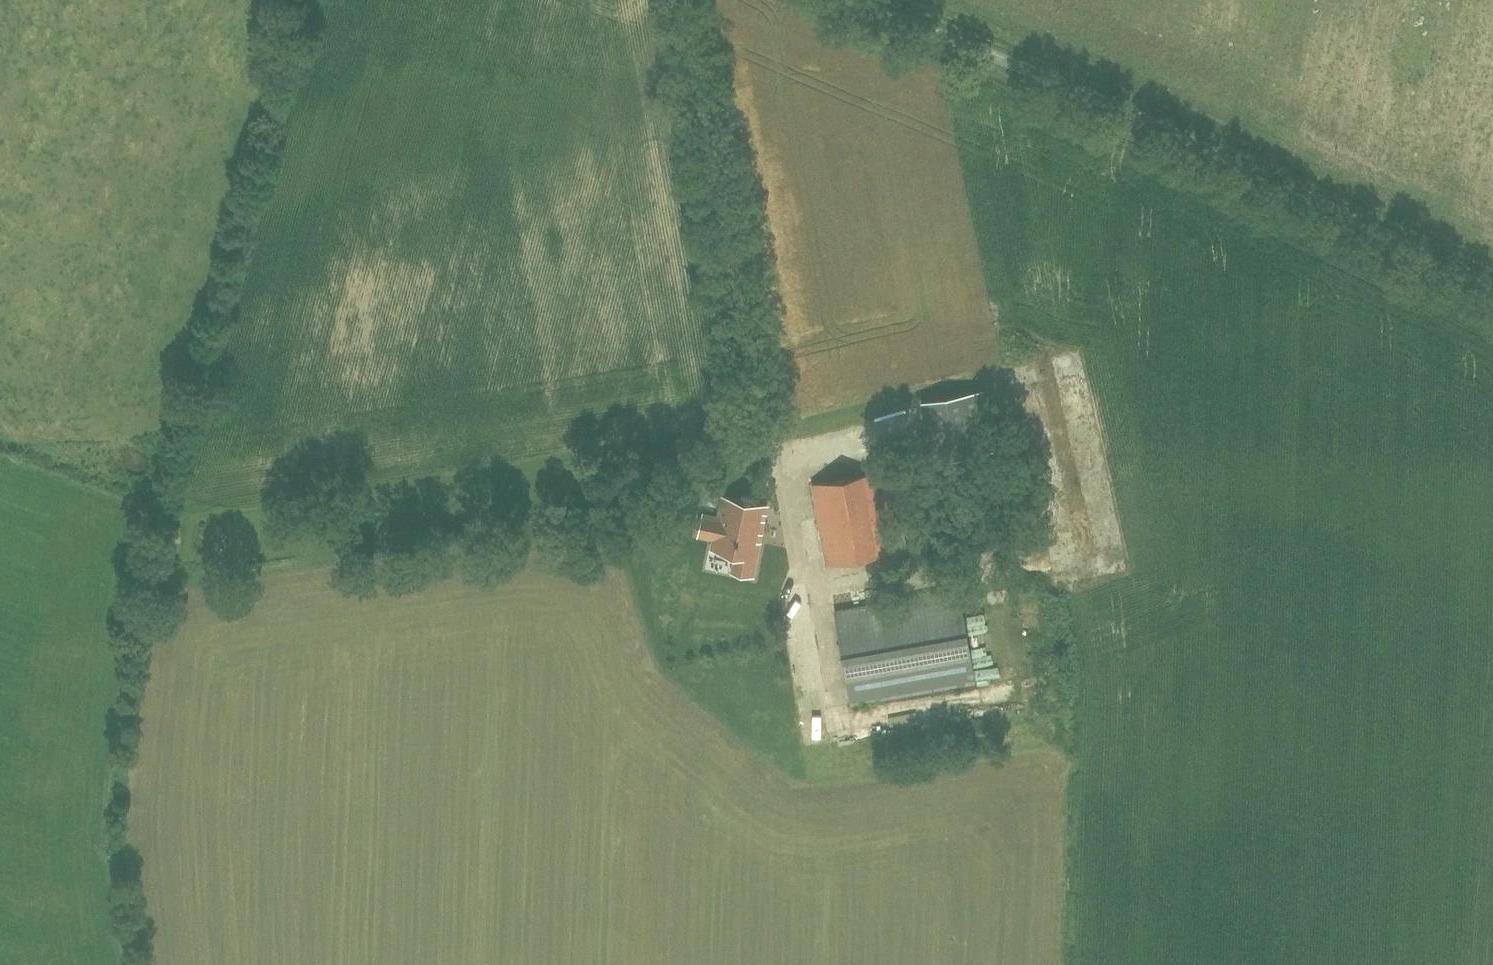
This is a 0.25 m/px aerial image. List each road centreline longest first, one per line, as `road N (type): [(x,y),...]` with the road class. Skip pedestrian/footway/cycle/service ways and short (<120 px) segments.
road 1 (unclassified): [(1492,295),(1063,101),(811,0)]

